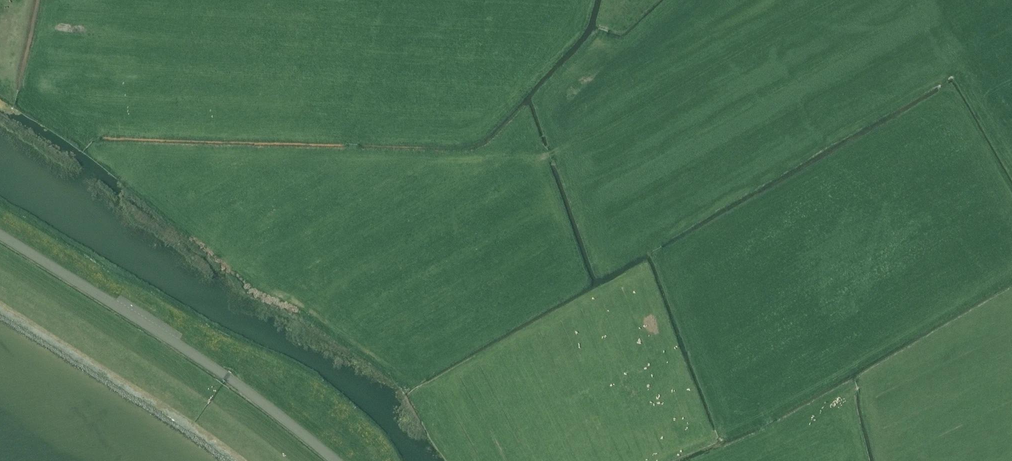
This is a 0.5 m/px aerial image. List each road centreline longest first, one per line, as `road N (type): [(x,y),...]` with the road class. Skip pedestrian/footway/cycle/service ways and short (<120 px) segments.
road 1 (tertiary): [(336,460),(227,377),(0,234)]

